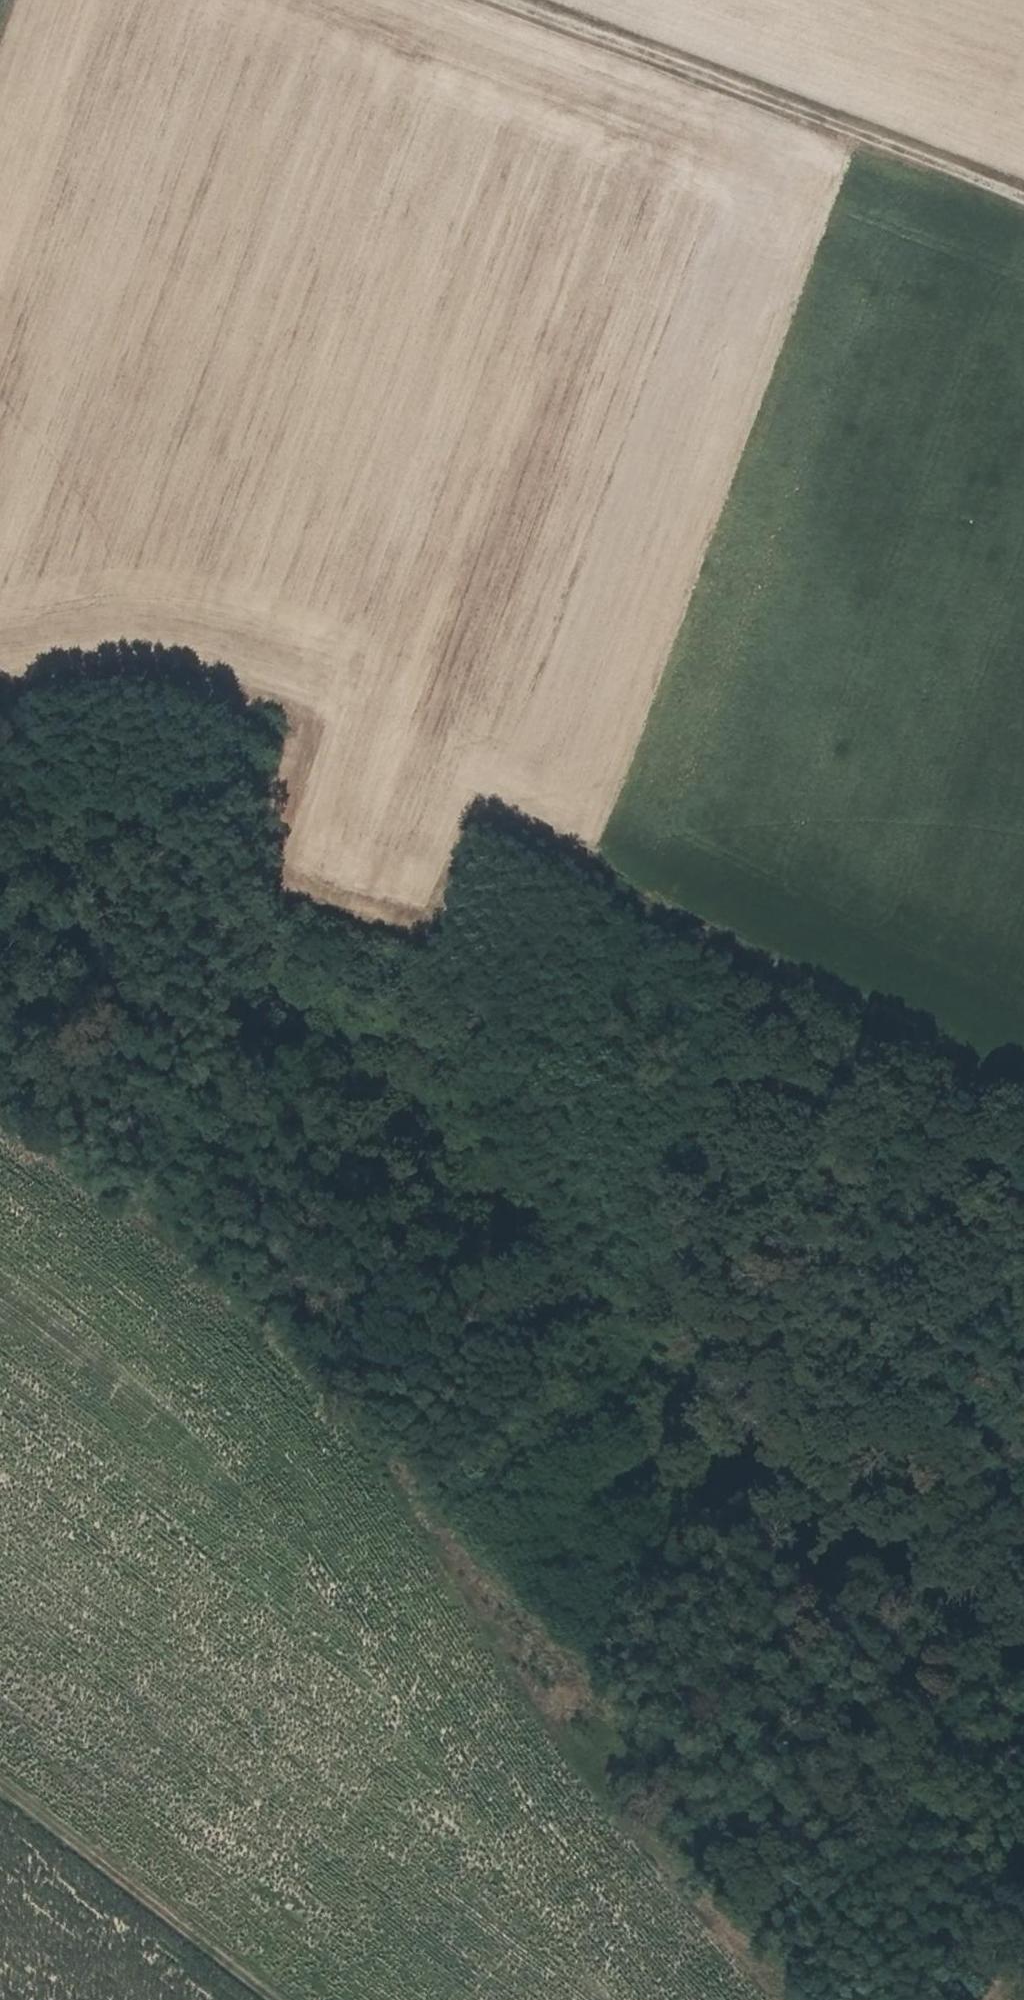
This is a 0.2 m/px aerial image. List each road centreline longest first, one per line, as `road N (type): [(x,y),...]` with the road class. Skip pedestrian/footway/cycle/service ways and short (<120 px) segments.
road 1 (track): [(497,0),(1023,200)]
road 2 (track): [(0,1788),(271,1999)]

